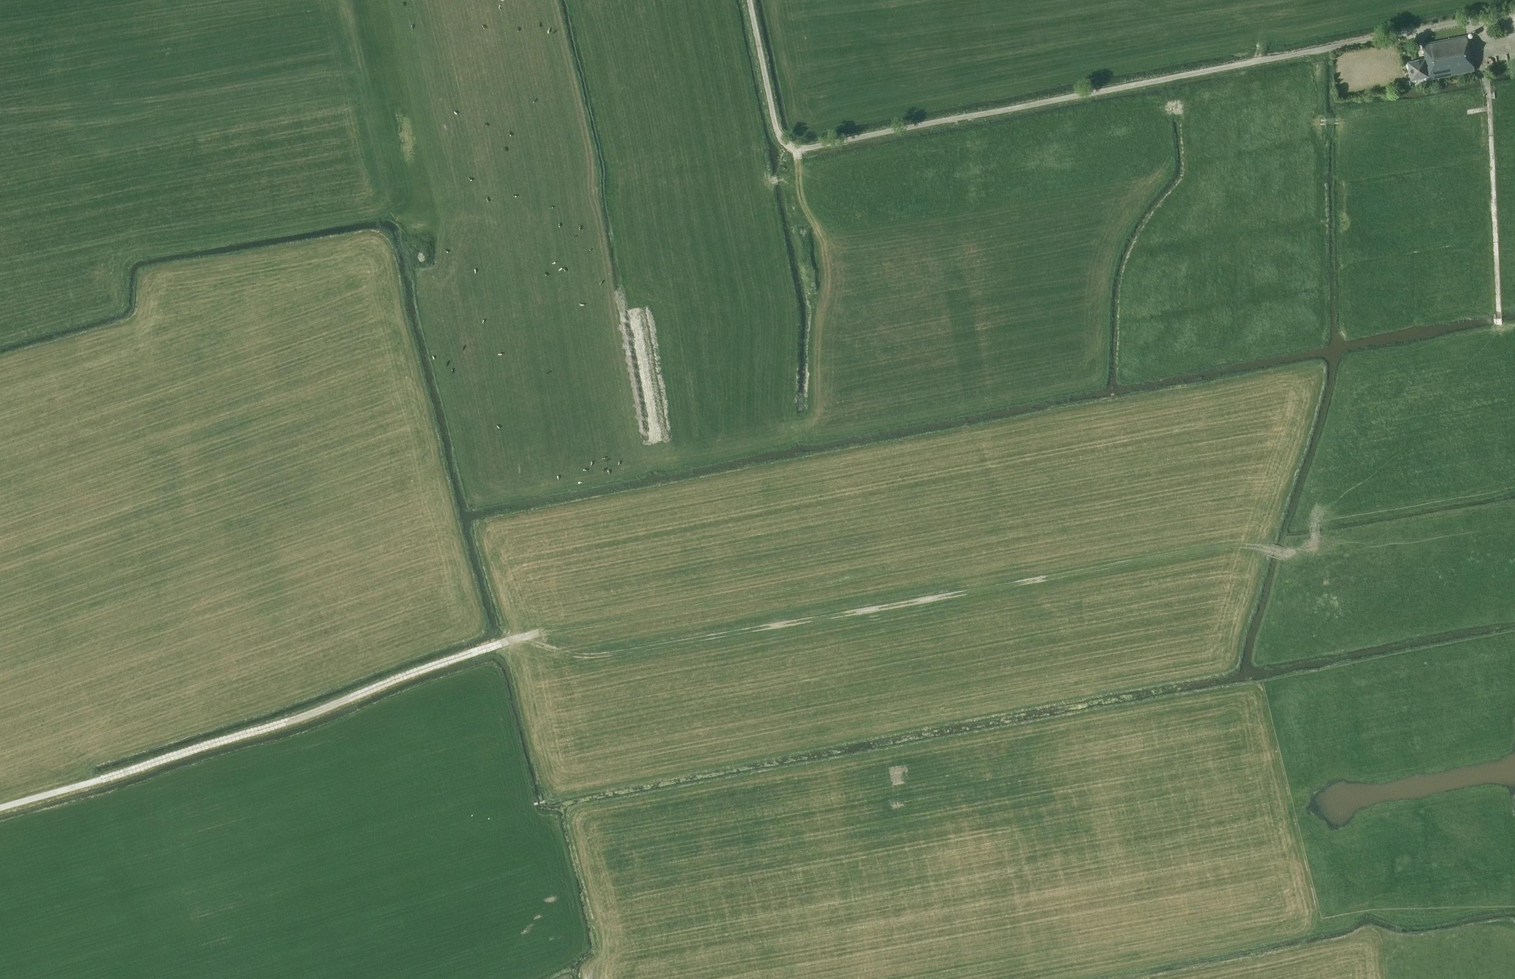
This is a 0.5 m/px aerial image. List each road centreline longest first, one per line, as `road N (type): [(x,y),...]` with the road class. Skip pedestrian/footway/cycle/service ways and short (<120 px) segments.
road 1 (unclassified): [(1514,9),(808,145),(785,137),(778,123),(752,0)]
road 2 (track): [(523,636),(0,809)]

